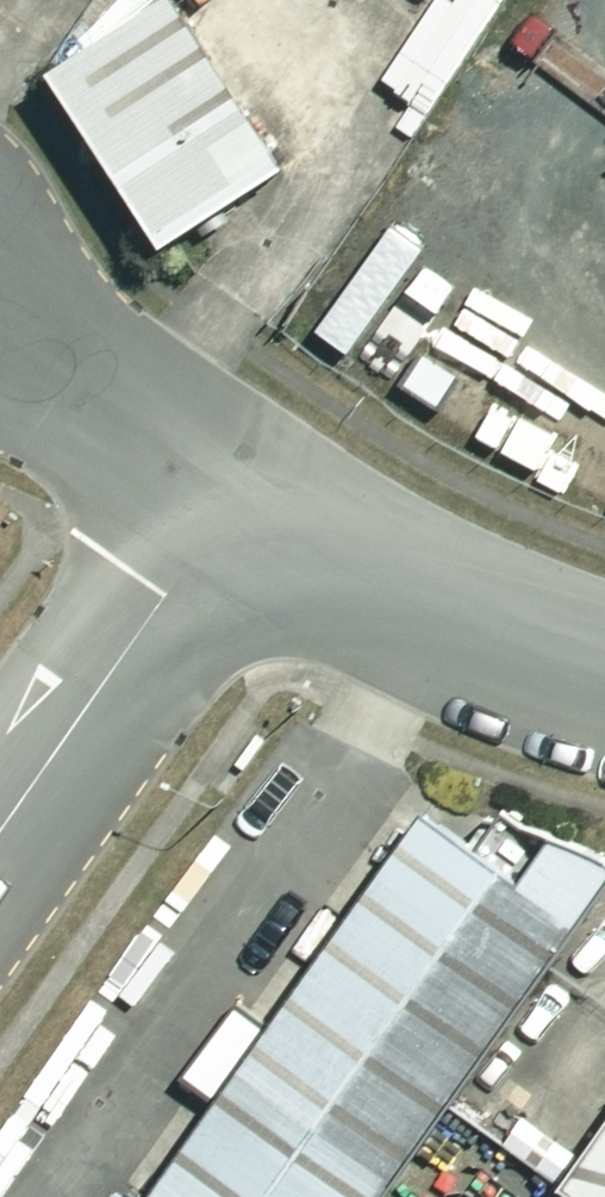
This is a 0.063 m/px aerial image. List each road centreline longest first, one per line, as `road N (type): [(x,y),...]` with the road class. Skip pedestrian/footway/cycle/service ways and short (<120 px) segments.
road 1 (unclassified): [(232,498),(400,603),(604,675)]
road 2 (unclassified): [(232,498),(0,826)]
road 3 (unclassified): [(0,327),(232,498)]

